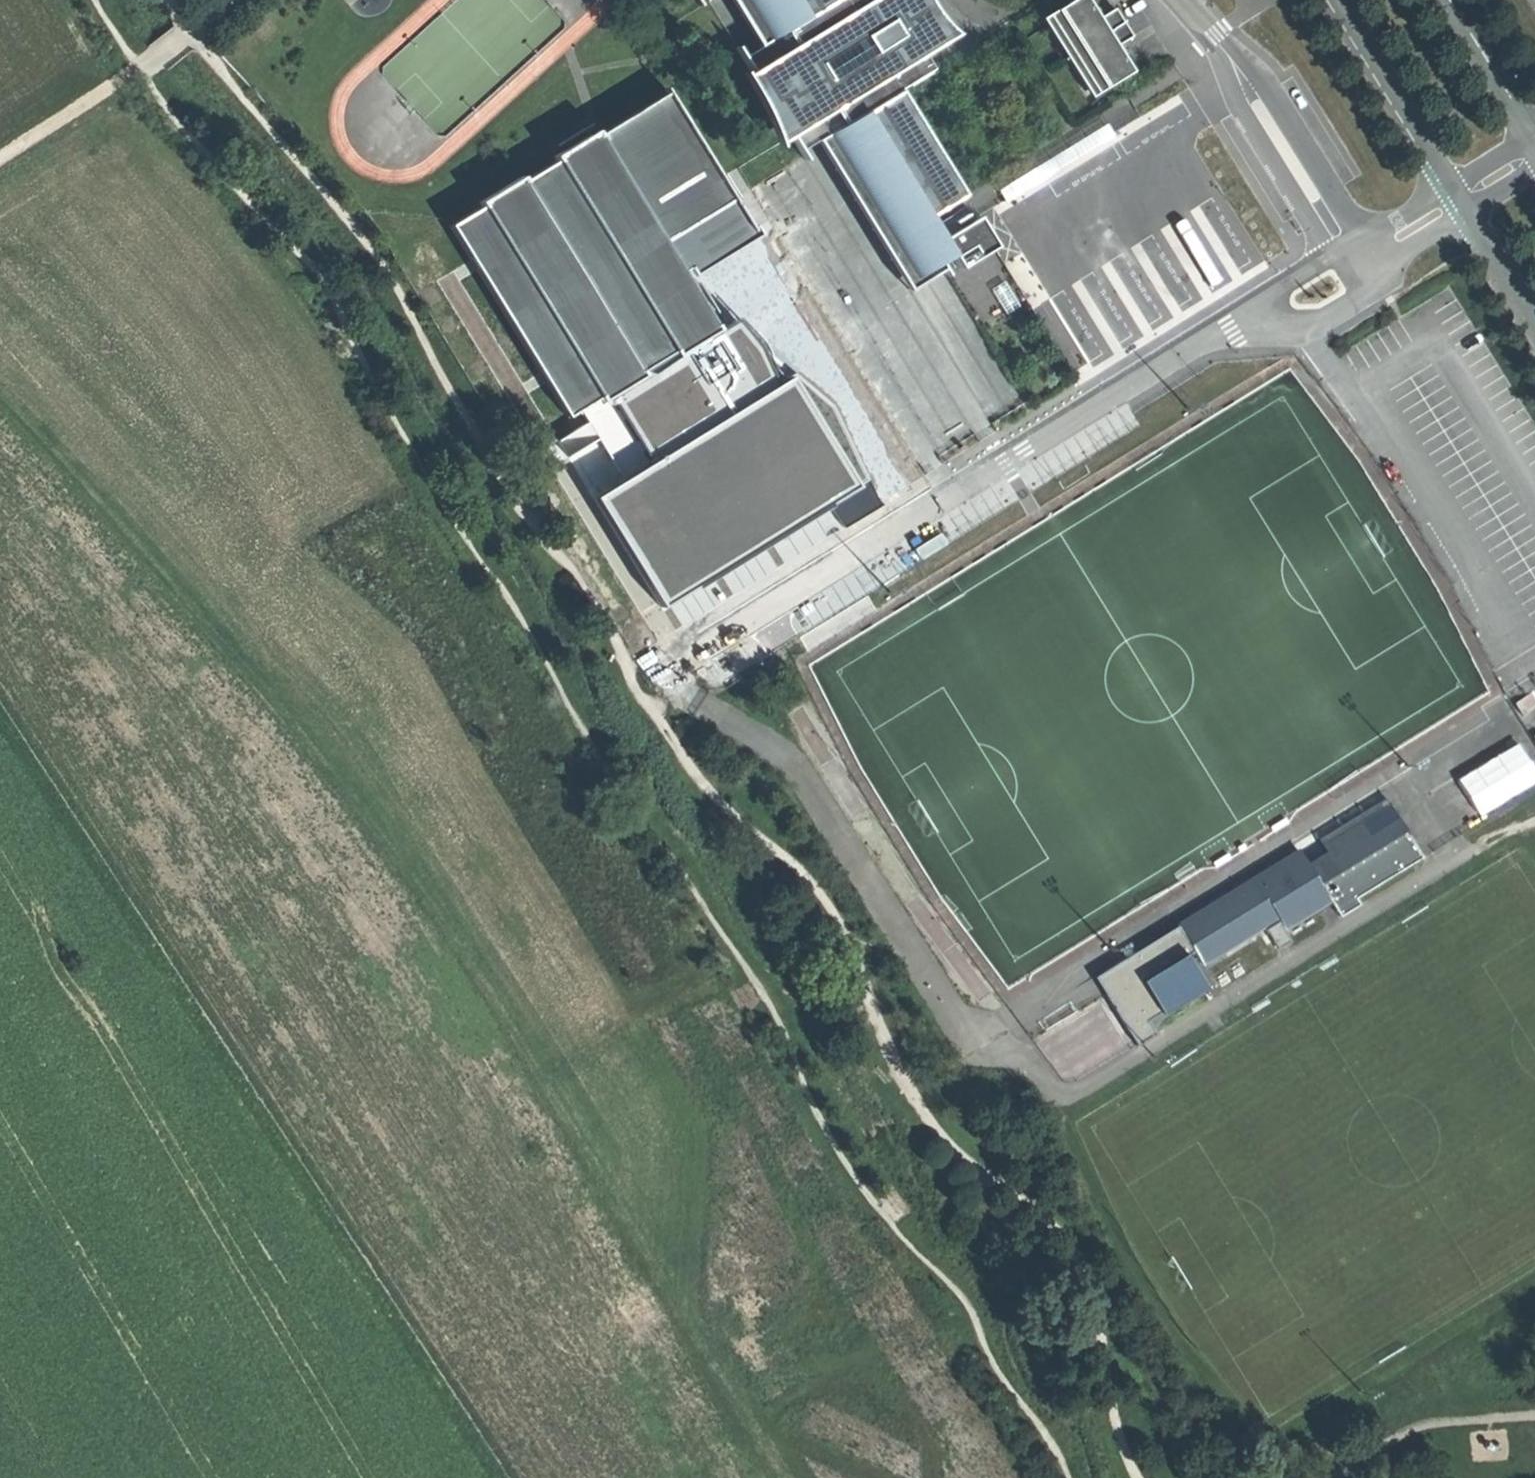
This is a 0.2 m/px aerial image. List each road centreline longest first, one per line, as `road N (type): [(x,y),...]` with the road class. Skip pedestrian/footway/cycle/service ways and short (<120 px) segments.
road 1 (track): [(0,399),(254,678),(364,815),(518,1035),(785,1477)]
road 2 (residential): [(1242,316),(635,689)]
road 3 (residential): [(1359,244),(1177,0)]
road 4 (track): [(208,22),(0,156)]
road 5 (secondary): [(1334,0),(1450,189)]
road 6 (residential): [(1242,316),(1275,335),(1308,334),(1375,293),(1378,273)]
road 7 (secondary): [(1527,142),(1438,0)]
road 8 (residential): [(1359,244),(1242,316)]
road 9 (secondary): [(1469,218),(1534,324)]

